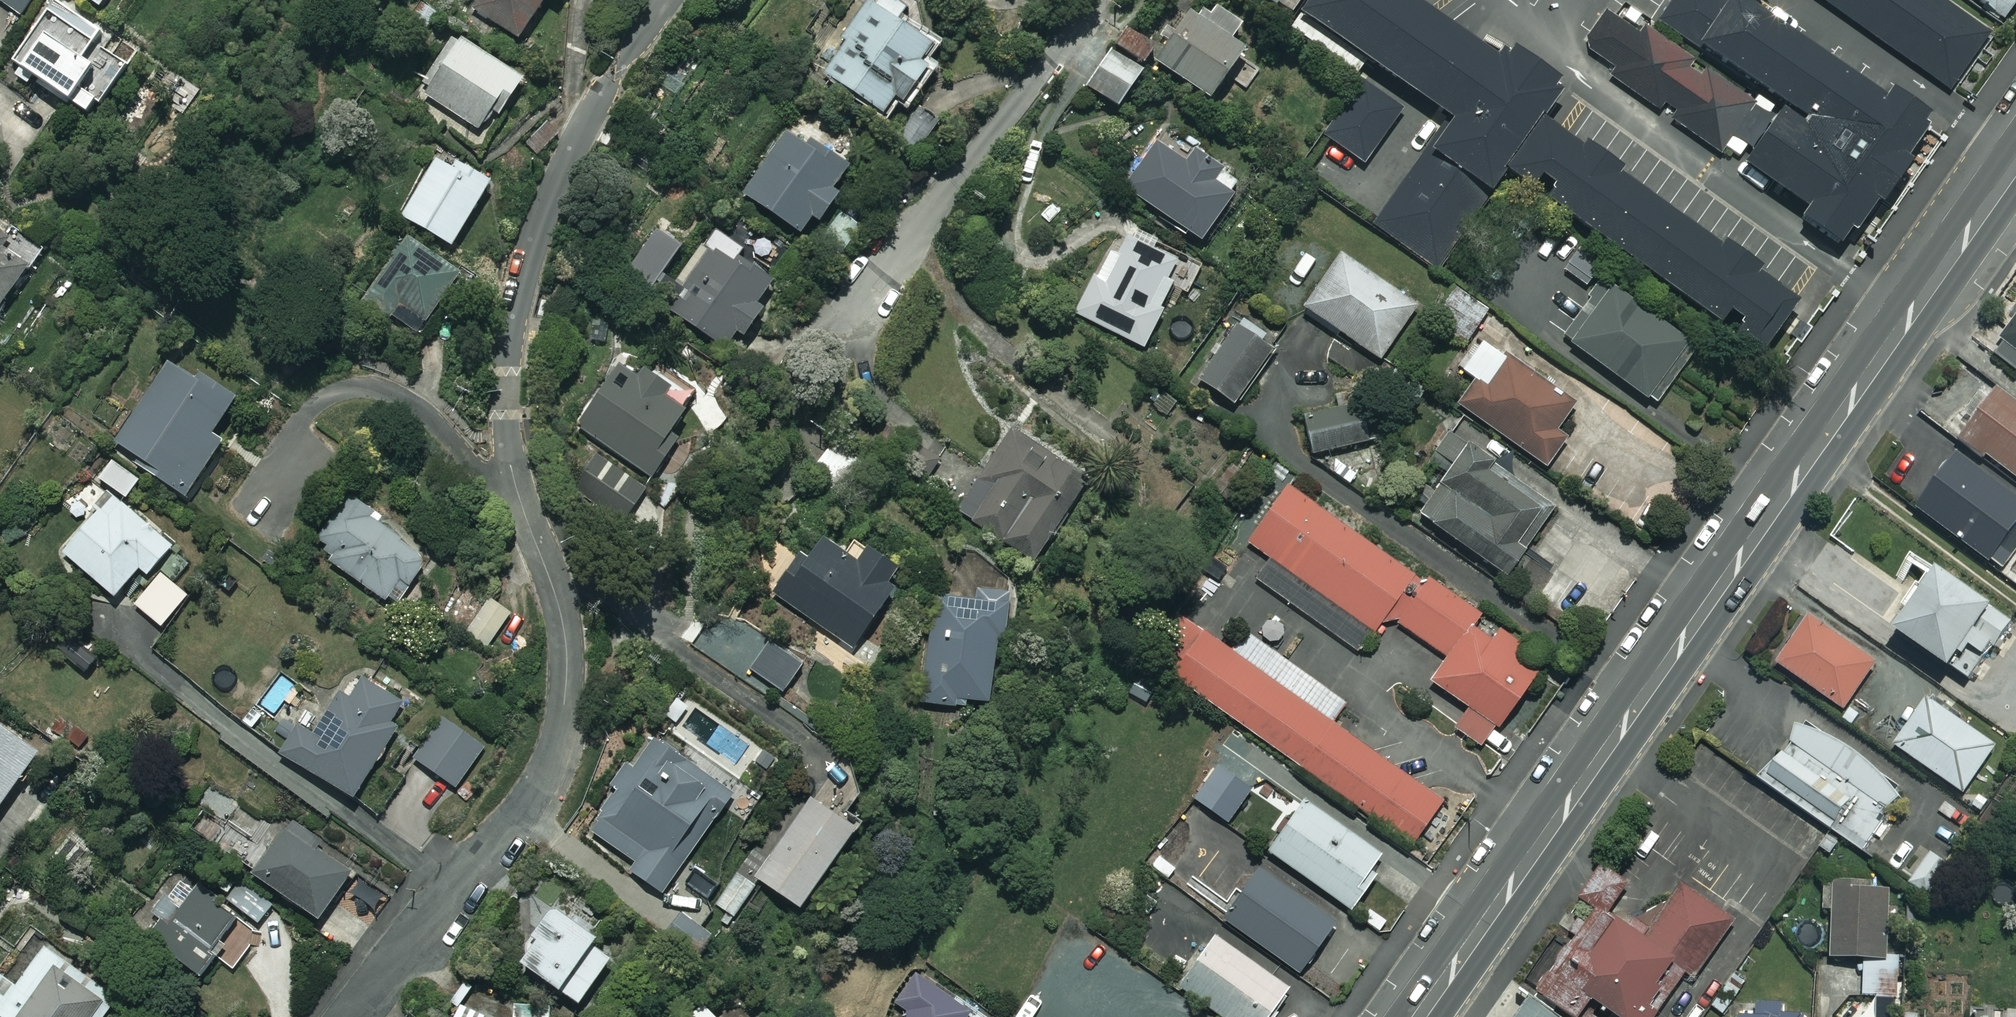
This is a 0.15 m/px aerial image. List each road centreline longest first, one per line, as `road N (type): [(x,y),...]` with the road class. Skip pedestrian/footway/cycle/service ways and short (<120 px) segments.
road 1 (residential): [(340,1016),(525,808),(553,754),(567,639),(511,469),(512,356),(543,230),(576,141),(667,0)]
road 2 (secondary): [(2015,164),(1417,1016)]
road 3 (residential): [(1091,0),(863,303)]

